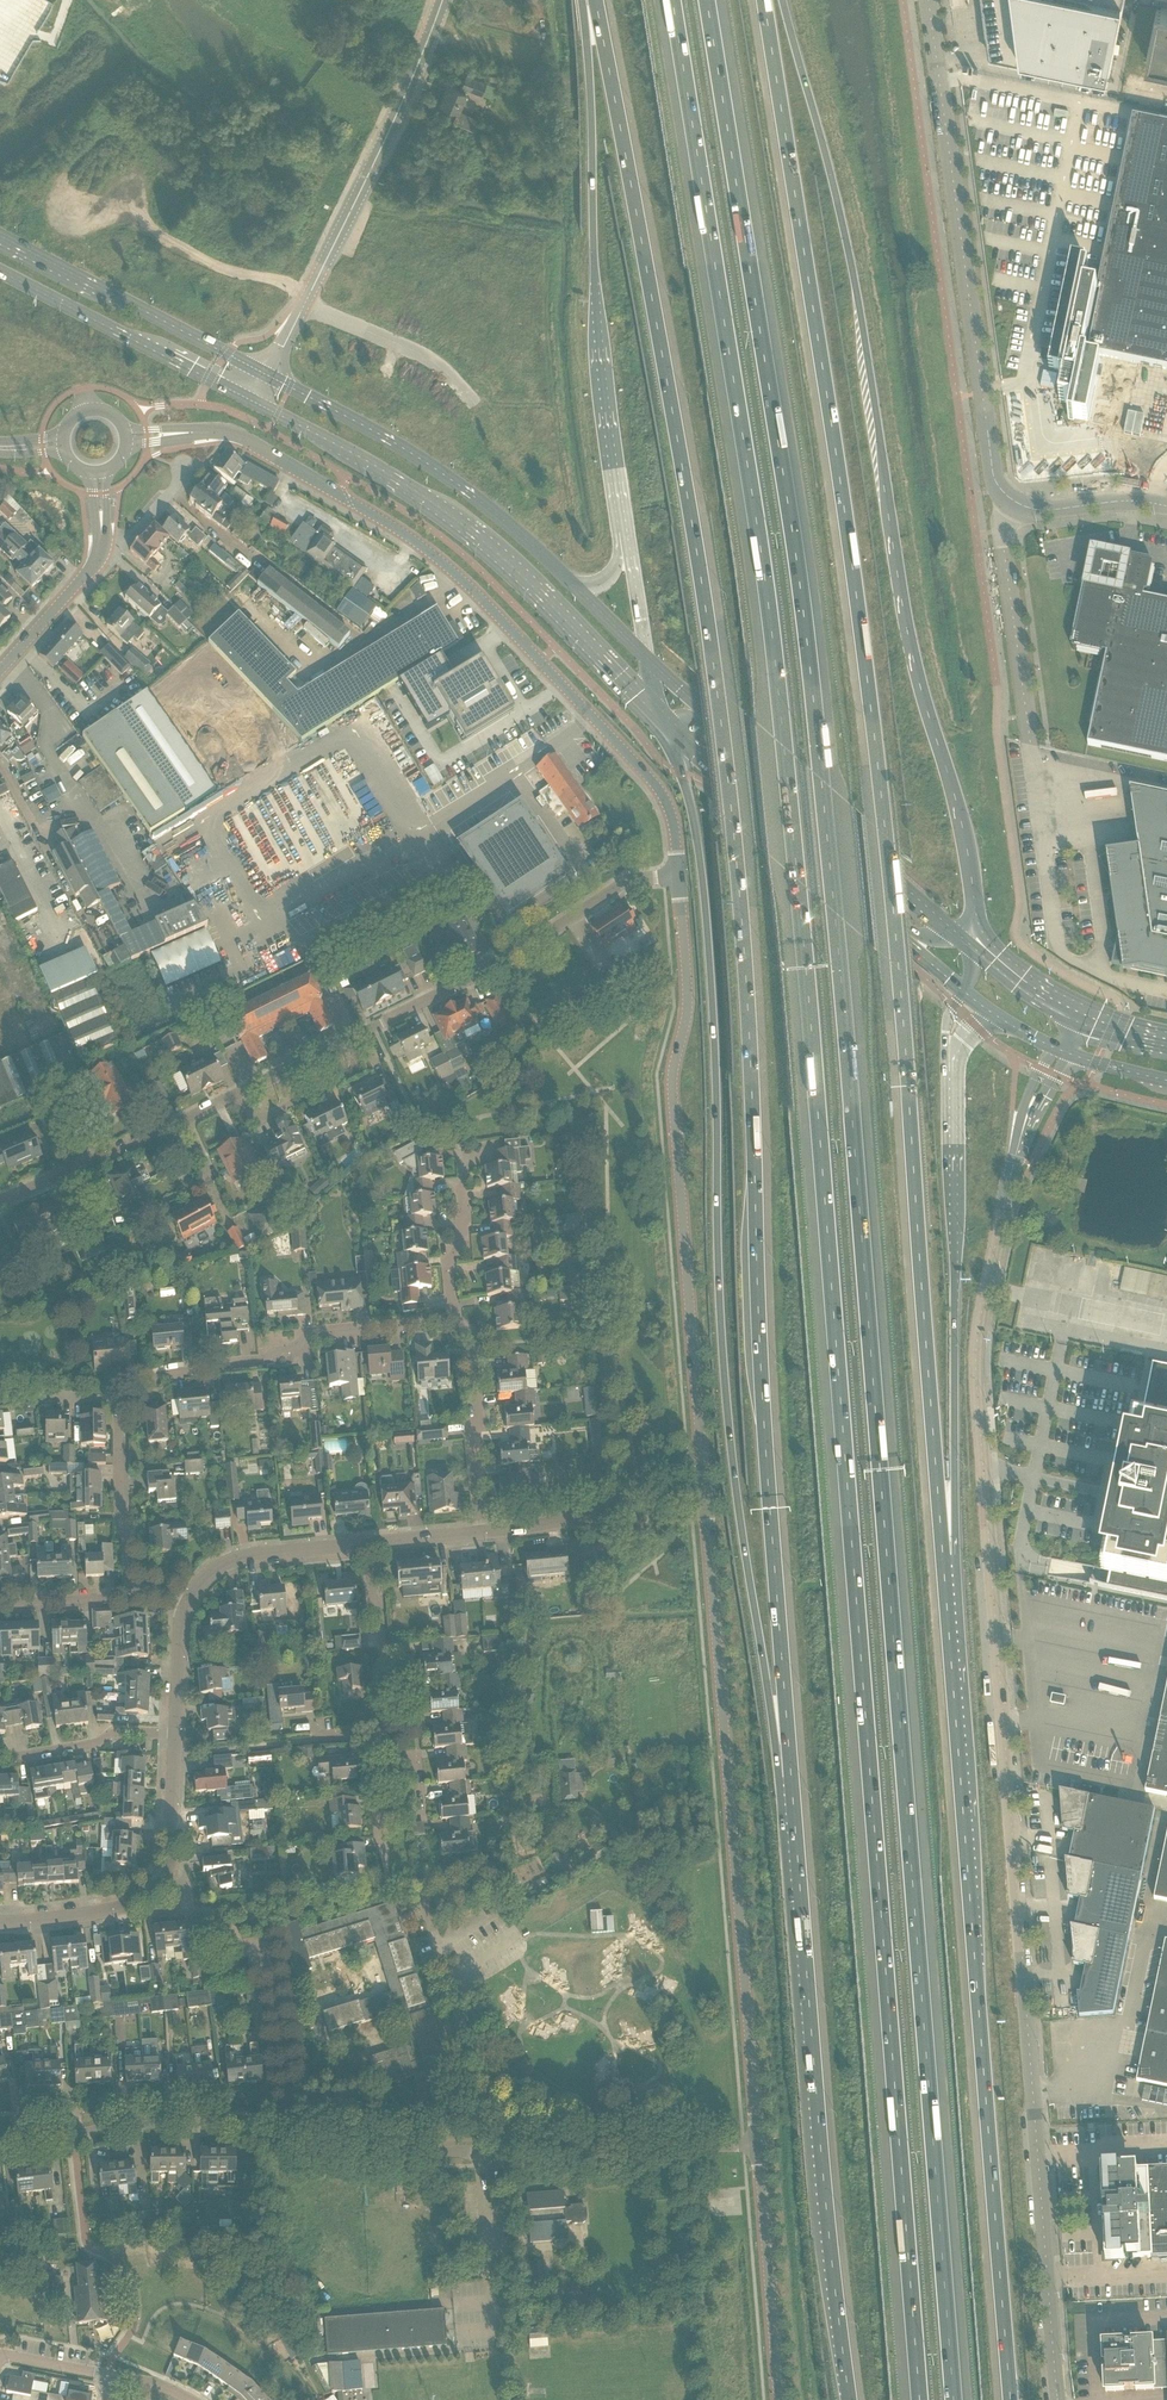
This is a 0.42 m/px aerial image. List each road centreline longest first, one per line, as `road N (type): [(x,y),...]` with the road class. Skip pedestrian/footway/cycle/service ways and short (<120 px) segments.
road 1 (motorway): [(672,0),(766,581),(784,746),(921,2399)]
road 2 (motorway): [(955,2399),(821,779),(799,577),(707,0)]
road 3 (trunk): [(595,0),(682,468),(732,823),(790,1779)]
road 4 (trunk): [(945,1556),(886,836),(764,0)]
road 5 (unclassified): [(1058,2399),(978,1362),(1023,1128)]
road 6 (trunk): [(674,732),(707,929),(730,1437),(768,1695),(790,1779)]
road 7 (trunk): [(975,913),(955,789),(904,614),(839,211),(782,0)]
road 8 (trunk): [(1010,2399),(945,1556)]
road 9 (tertiary): [(198,431),(247,439),(396,527),(464,580),(638,781),(661,827),(668,878)]
road 10 (trunk): [(790,1779),(850,2399)]
road 11 (tertiary): [(668,878),(675,977),(661,1093),(687,1447)]
road 12 (residential): [(129,1591),(120,1525),(122,1390),(170,1370),(260,1363),(274,1351),(294,1349),(308,1333),(454,1318)]
road 13 (trunk): [(589,0),(593,248),(623,516)]
road 14 (secondary): [(250,400),(474,533),(656,714)]
road 15 (unclassified): [(1015,502),(993,474),(928,0)]
road 16 (tertiary): [(697,1558),(740,2066)]
road 17 (residential): [(0,2141),(219,2123),(336,2142),(492,2150)]
road 18 (trunk): [(945,1556),(955,1510),(951,1066)]
road 19 (secondary): [(578,587),(519,531),(420,459),(267,372)]
road 20 (unclassified): [(297,321),(443,0)]
road 21 (residential): [(362,1033),(491,968),(624,883),(668,878)]
road 22 (residential): [(176,1734),(167,1874),(159,1890),(141,1902),(0,1923)]
road 23 (secondary): [(954,931),(714,716)]
road 24 (secondary): [(674,732),(902,940)]
road 25 (secondary): [(267,372),(0,235)]
road 26 (secondary): [(0,272),(250,400)]
road 27 (residential): [(492,2150),(743,2145)]
road 28 (unclassified): [(1015,502),(1001,531),(1030,744)]
road 29 (residential): [(479,1534),(470,1331),(454,1318)]
road 30 (residential): [(492,2150),(493,2125),(437,1947)]
road 31 (residential): [(684,1506),(479,1534)]
road 32 (residential): [(0,1200),(184,1120)]
road 33 (residential): [(370,1734),(382,1725),(378,1693),(386,1680),(366,1545)]
road 34 (residential): [(362,1033),(376,1062),(256,1121),(241,1092)]
road 35 (residential): [(366,1545),(245,1557),(219,1567),(187,1603)]
road 36 (residential): [(0,1760),(98,1743),(113,1732),(176,1734)]
road 37 (tertiary): [(753,2224),(765,2399)]
road 38 (unclassified): [(1166,506),(1112,501),(1042,510),(1015,502)]
road 39 (residential): [(378,1821),(423,1817),(417,1754),(373,1758)]
road 40 (tertiary): [(0,671),(99,557)]
road 41 (trunk): [(623,516),(646,657)]
road 42 (residential): [(454,1318),(449,1264),(465,1233),(461,1183)]
road 43 (residential): [(241,1092),(362,1033)]
road 44 (residential): [(187,1603),(176,1734)]
road 45 (residential): [(129,1591),(0,1603)]
road 46 (residential): [(183,468),(181,481),(116,551),(99,557)]
road 47 (secondary): [(1075,1021),(973,948)]

